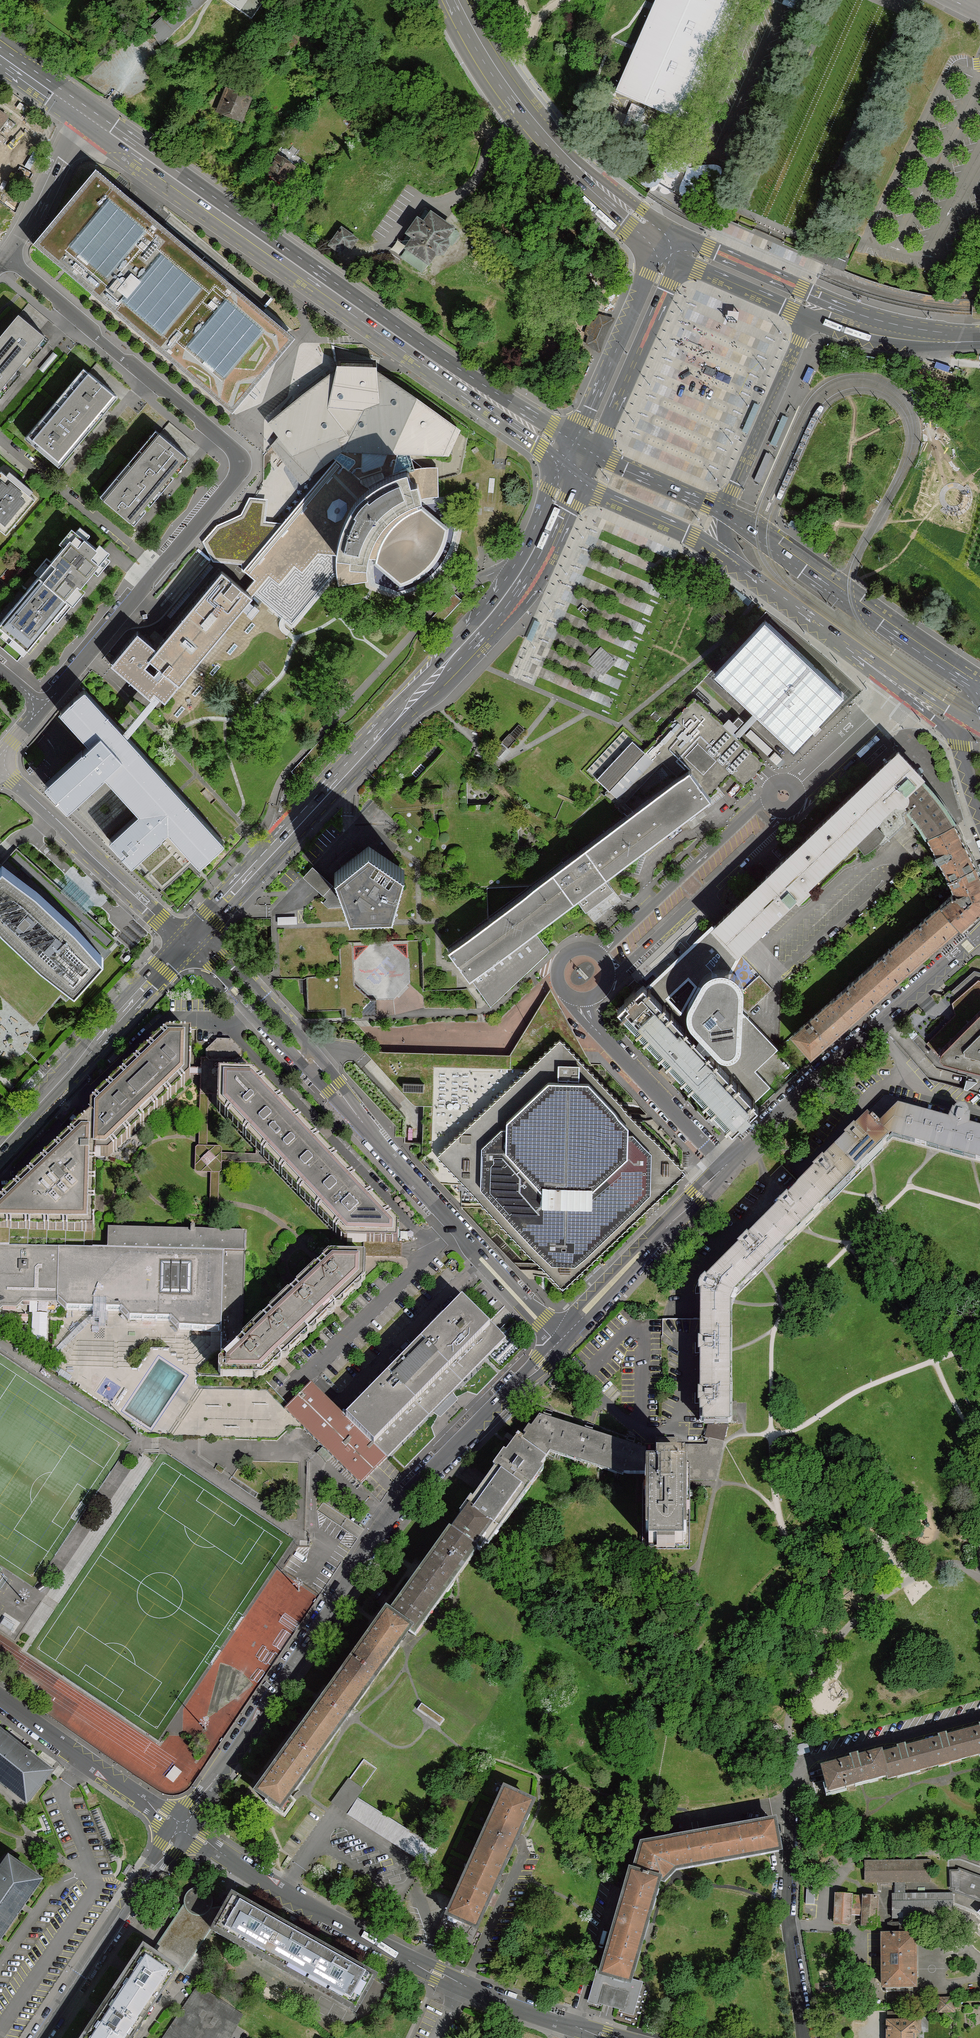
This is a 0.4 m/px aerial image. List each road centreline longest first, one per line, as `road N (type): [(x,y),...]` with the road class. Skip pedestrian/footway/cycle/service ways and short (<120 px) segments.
road 1 (primary): [(191,940),(488,621),(532,561),(574,461)]
road 2 (residential): [(548,1350),(404,1498),(182,1827)]
road 3 (tertiary): [(108,122),(574,461)]
road 4 (residential): [(805,2037),(787,1906),(796,1767),(979,1714)]
road 5 (secondary): [(979,683),(725,512),(607,458),(600,441)]
road 6 (residential): [(157,570),(238,458),(5,260)]
road 7 (secondary): [(574,461),(602,487),(730,547),(892,667)]
road 8 (residential): [(979,936),(726,1167)]
road 9 (primary): [(674,245),(607,199),(544,136),(456,0)]
road 10 (residential): [(462,1985),(284,1892),(182,1827)]
road 11 (primary): [(191,940),(0,1150)]
road 12 (residential): [(558,1340),(372,1135)]
road 13 (residential): [(372,1135),(338,1082),(224,953),(191,940)]
road 14 (residential): [(191,940),(372,1135)]
road 15 (unclassified): [(606,984),(777,823),(783,796)]
road 16 (residential): [(0,764),(191,940)]
road 17 (residential): [(182,1827),(40,2037)]
road 18 (unclassified): [(783,796),(762,803),(597,952)]
road 19 (primary): [(674,245),(647,274),(580,426),(574,461)]
road 20 (residential): [(726,1167),(558,1340)]
road 21 (unclassified): [(726,1167),(576,999)]
road 22 (residential): [(0,1697),(182,1827)]
road 23 (primary): [(600,441),(669,284),(674,245)]
road 24 (residential): [(157,570),(0,440)]
road 25 (residential): [(43,707),(157,570)]
road 26 (residential): [(5,260),(74,137),(108,122)]
road 27 (unclassified): [(892,667),(868,715),(783,796)]
road 28 (primary): [(979,341),(883,333),(814,308)]
road 29 (residential): [(548,1350),(639,1430),(672,1431)]
road 30 (primary): [(674,245),(814,308)]
road 31 (residential): [(521,1856),(462,1985)]
road 32 (tertiary): [(0,44),(108,122)]
road 33 (residential): [(585,2029),(462,1985)]

